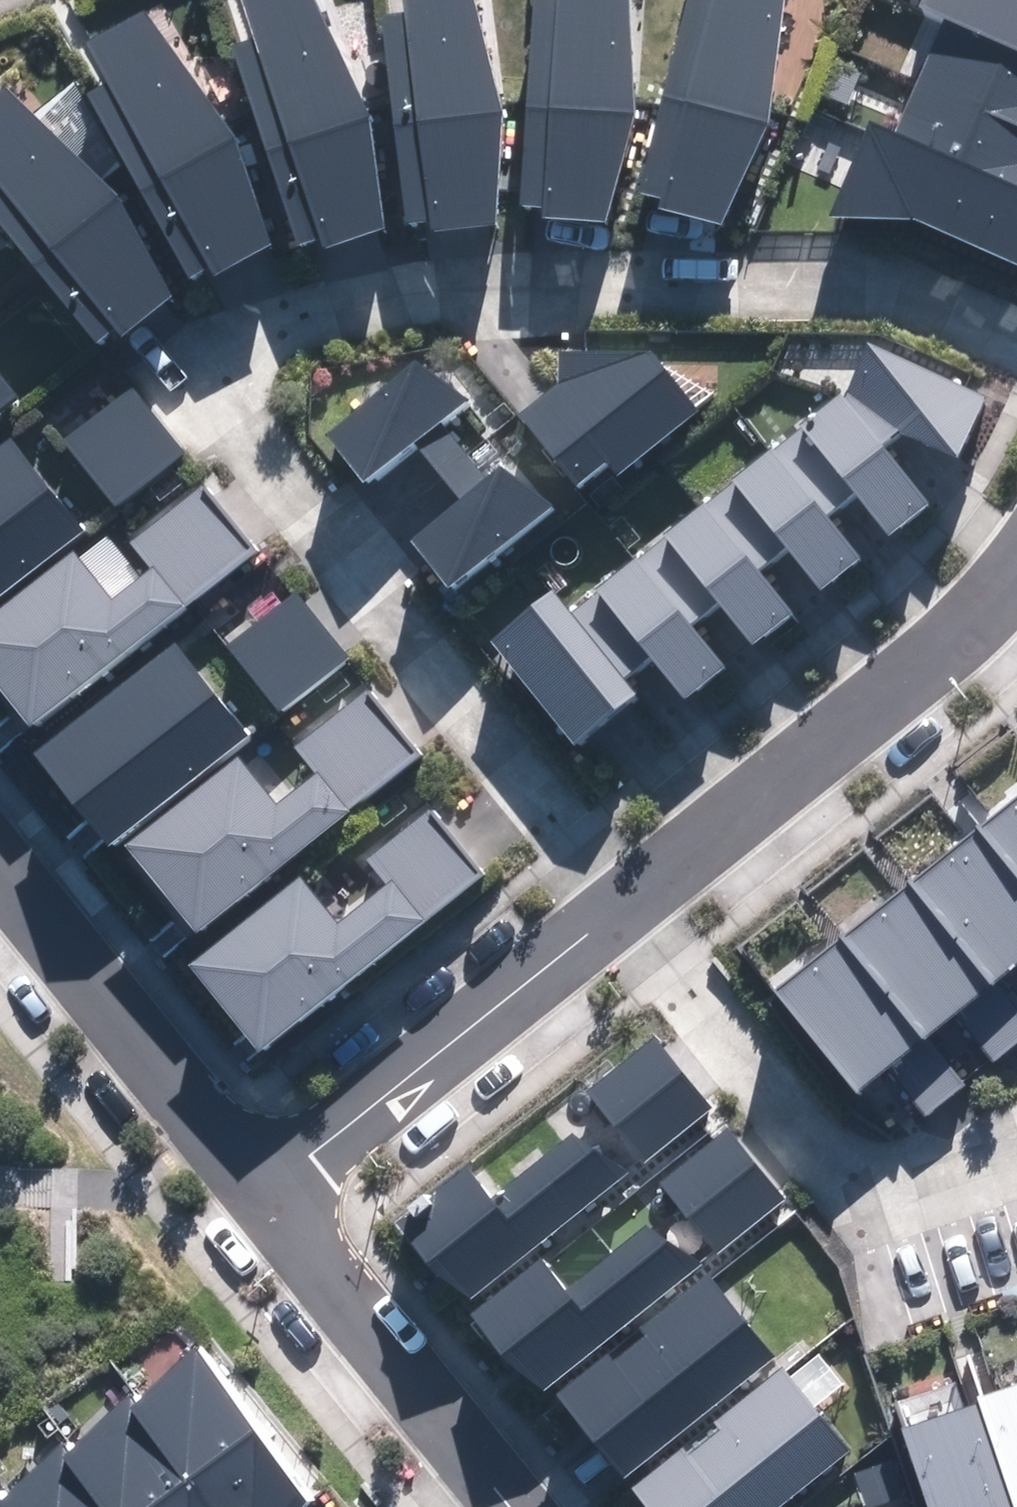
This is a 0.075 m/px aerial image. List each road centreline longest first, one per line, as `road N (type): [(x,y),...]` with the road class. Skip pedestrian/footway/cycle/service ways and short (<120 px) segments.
road 1 (residential): [(627,910),(200,375),(248,346),(382,310),(613,293),(823,293),(978,323),(1016,340)]
road 2 (residential): [(1016,1150),(865,1198),(627,910)]
road 3 (residential): [(627,910),(860,726),(1016,577)]
road 4 (residential): [(259,1192),(627,910)]
road 5 (residential): [(259,1192),(0,869)]
road 6 (residential): [(481,1469),(259,1192)]

